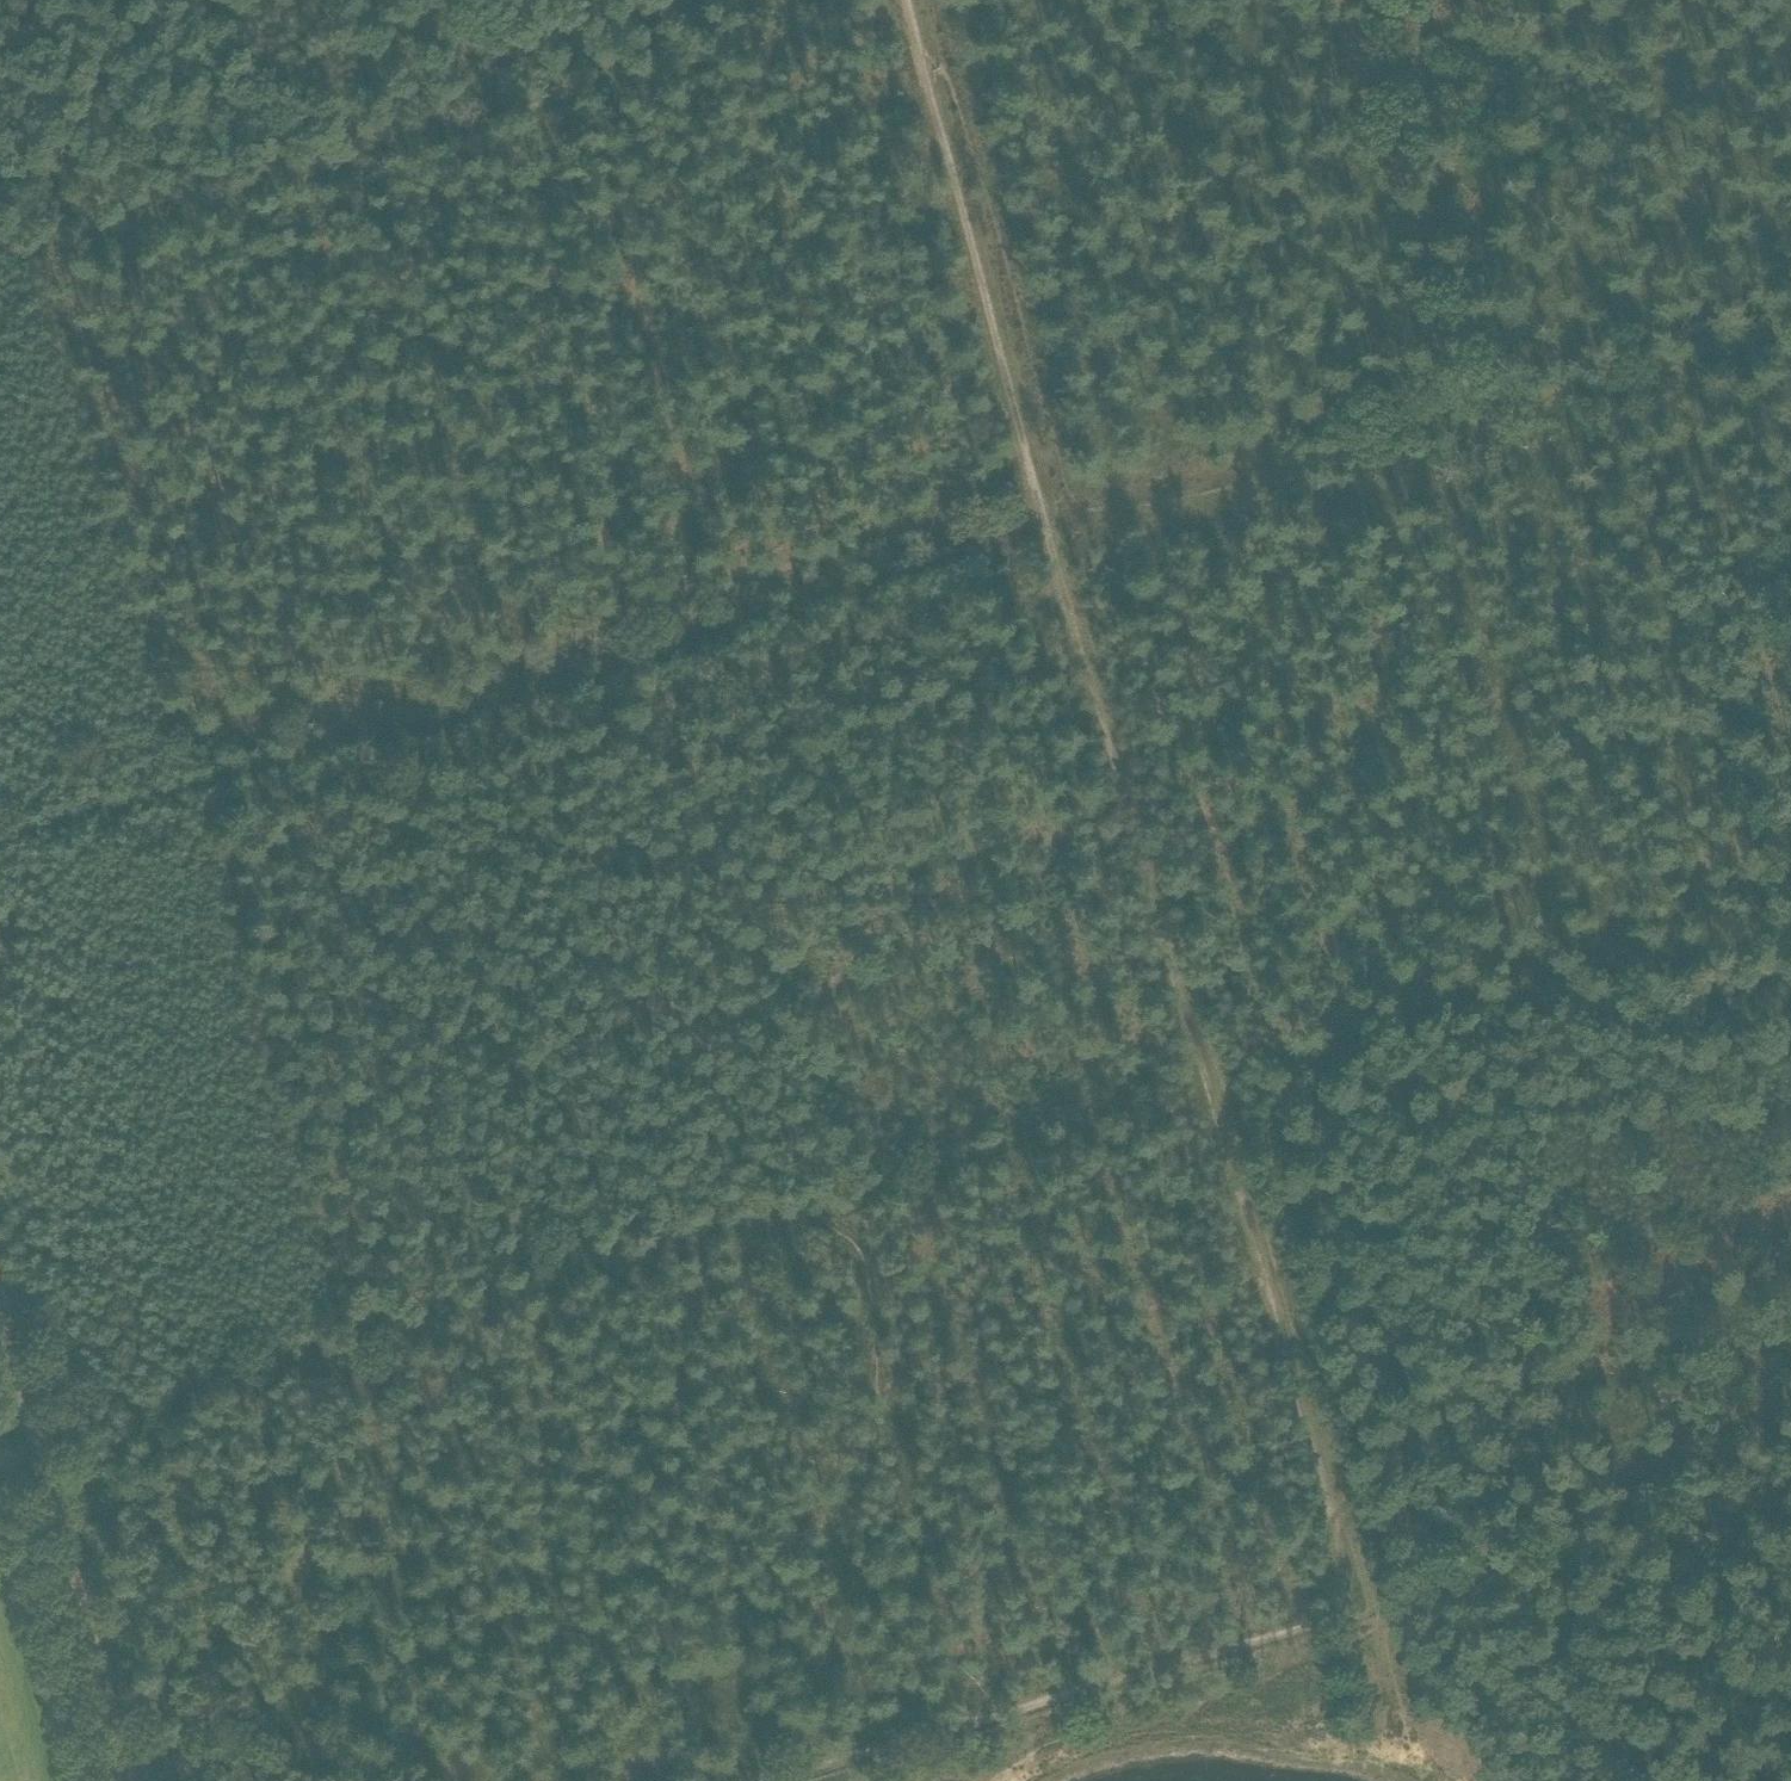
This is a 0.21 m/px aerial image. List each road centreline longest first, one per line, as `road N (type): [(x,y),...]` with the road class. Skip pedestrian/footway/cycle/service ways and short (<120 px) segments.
road 1 (track): [(1097,1685),(1365,1615),(1053,552),(905,0)]
road 2 (track): [(0,832),(1053,552)]
road 3 (track): [(0,1321),(130,1780)]
road 4 (track): [(1097,1685),(768,1780)]

